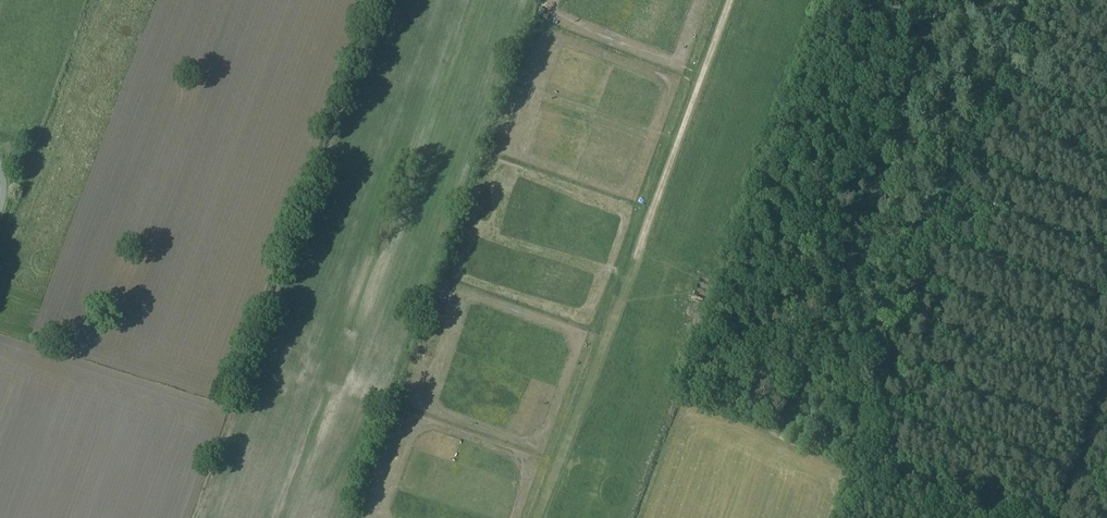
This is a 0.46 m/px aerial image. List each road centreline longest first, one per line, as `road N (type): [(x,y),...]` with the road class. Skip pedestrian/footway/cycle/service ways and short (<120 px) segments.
road 1 (track): [(1031,0),(857,468)]
road 2 (track): [(1064,517),(1106,400)]

